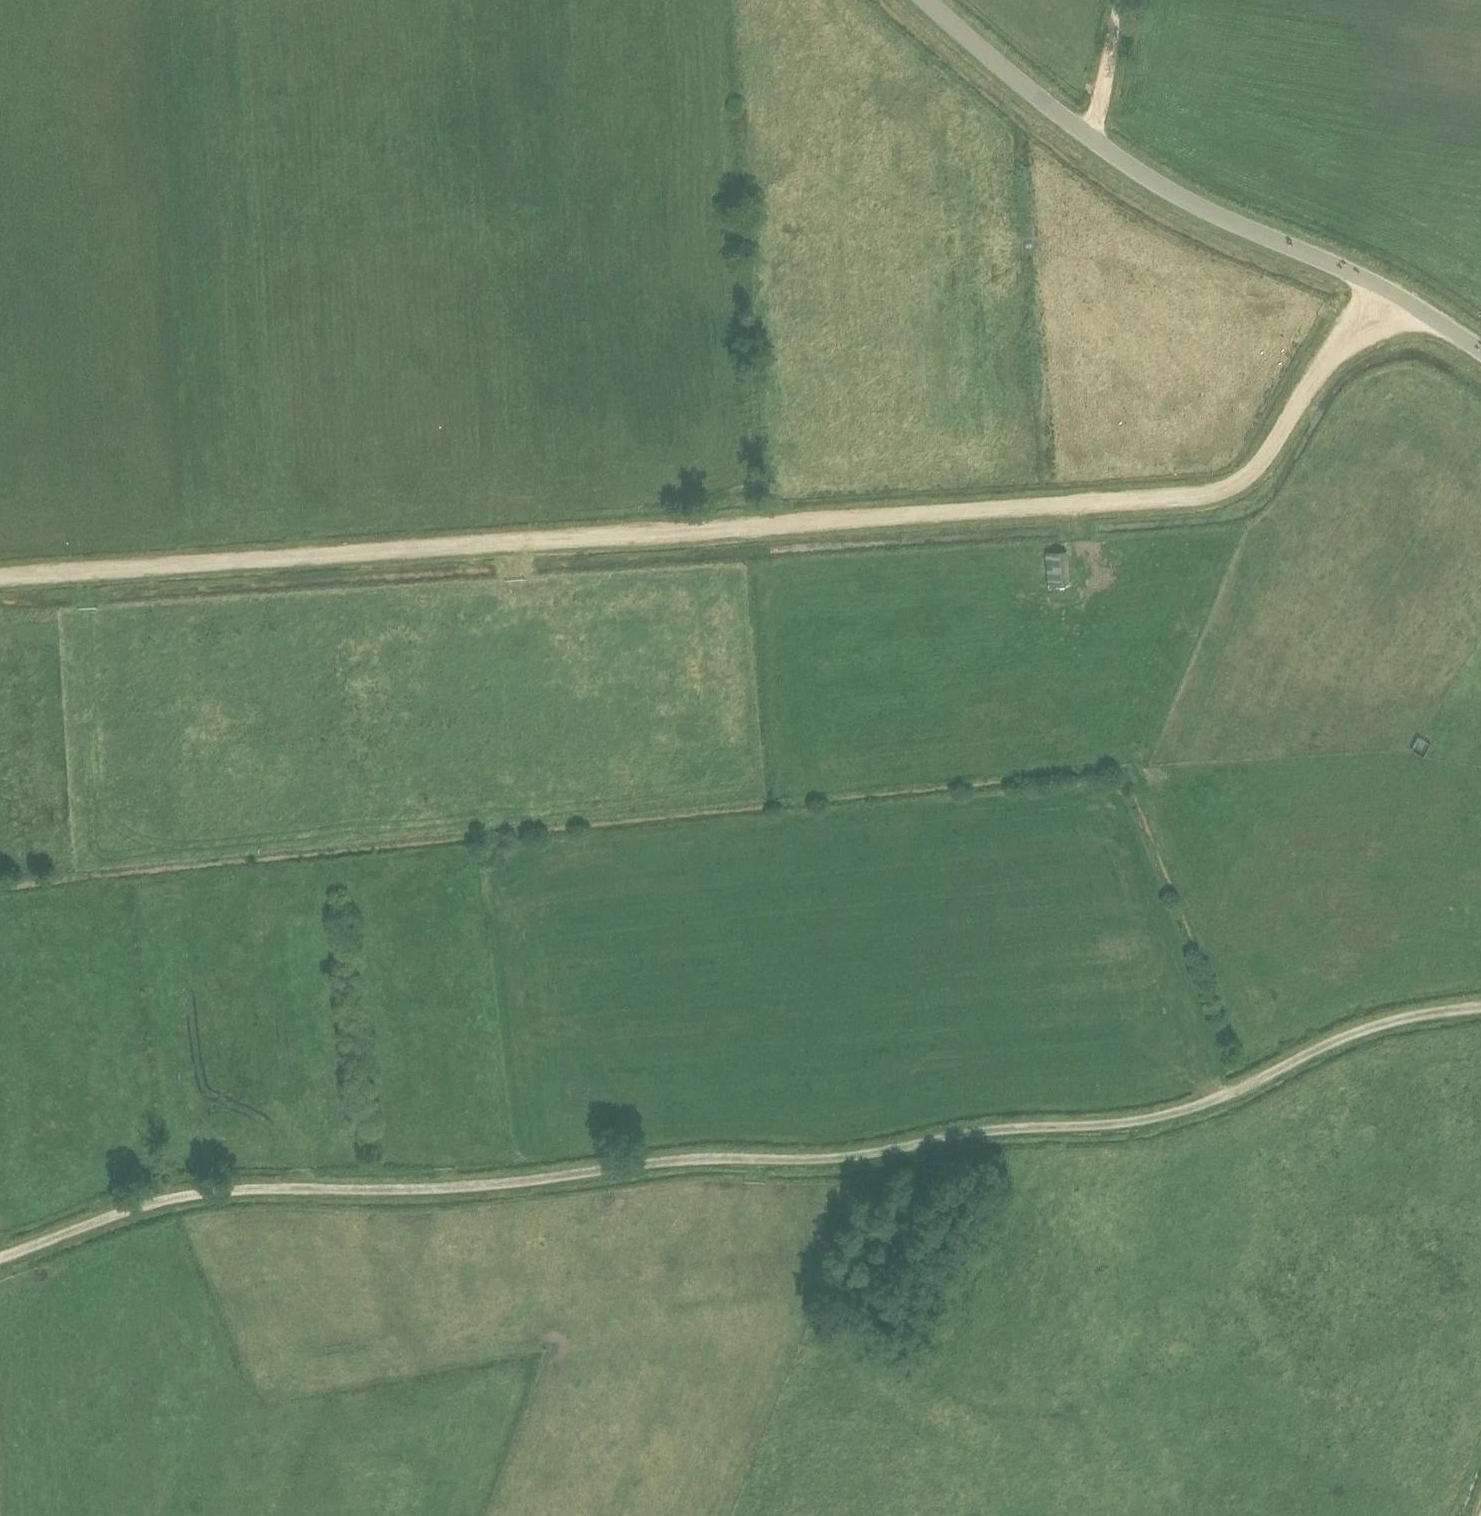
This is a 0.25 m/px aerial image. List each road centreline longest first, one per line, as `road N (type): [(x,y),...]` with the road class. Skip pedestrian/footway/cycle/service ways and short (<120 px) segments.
road 1 (track): [(1480,1004),(1382,1026),(1169,1111),(488,1185),(202,1191),(0,1251)]
road 2 (track): [(1385,287),(1302,375),(1246,482),(898,514),(0,576)]
road 3 (unclassified): [(1480,352),(1385,287),(1149,175),(931,0)]
road 4 (track): [(1087,132),(1113,0)]

